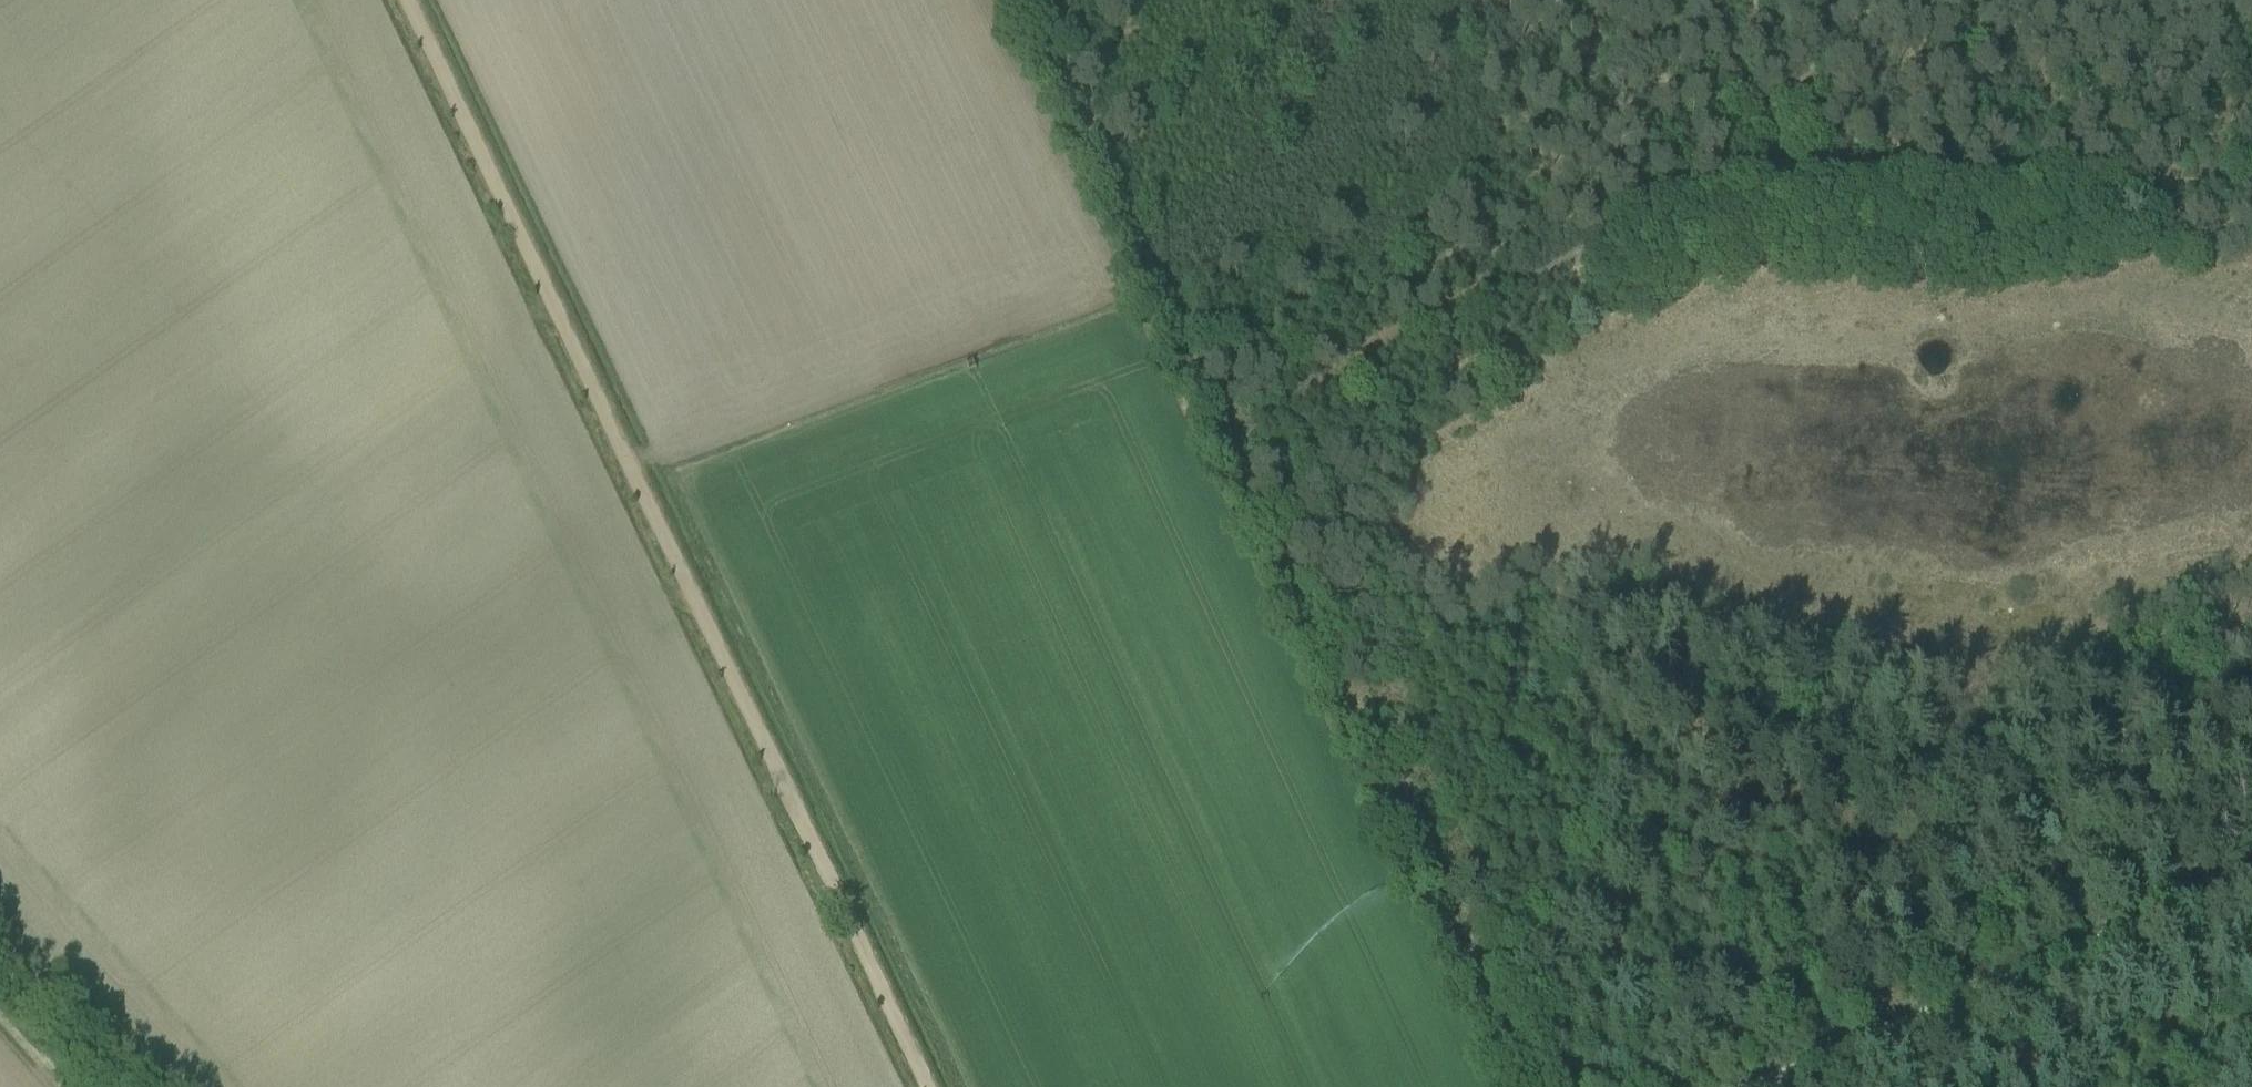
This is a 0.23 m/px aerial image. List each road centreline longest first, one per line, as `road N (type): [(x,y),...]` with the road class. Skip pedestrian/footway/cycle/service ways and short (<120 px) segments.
road 1 (track): [(408,0),(928,1086)]
road 2 (unclassified): [(1774,1086),(2251,886)]

